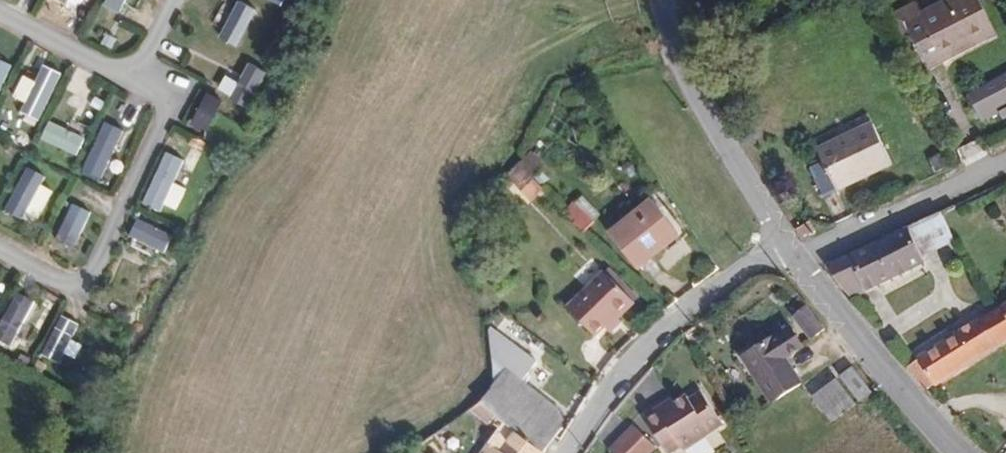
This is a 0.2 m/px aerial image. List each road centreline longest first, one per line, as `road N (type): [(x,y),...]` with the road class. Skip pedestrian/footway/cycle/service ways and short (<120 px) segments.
road 1 (residential): [(787,245),(745,261),(634,354),(566,452)]
road 2 (unclassified): [(665,0),(707,111),(787,245)]
road 3 (unclassified): [(787,245),(964,452)]
road 4 (residential): [(1005,162),(820,245),(787,245)]

